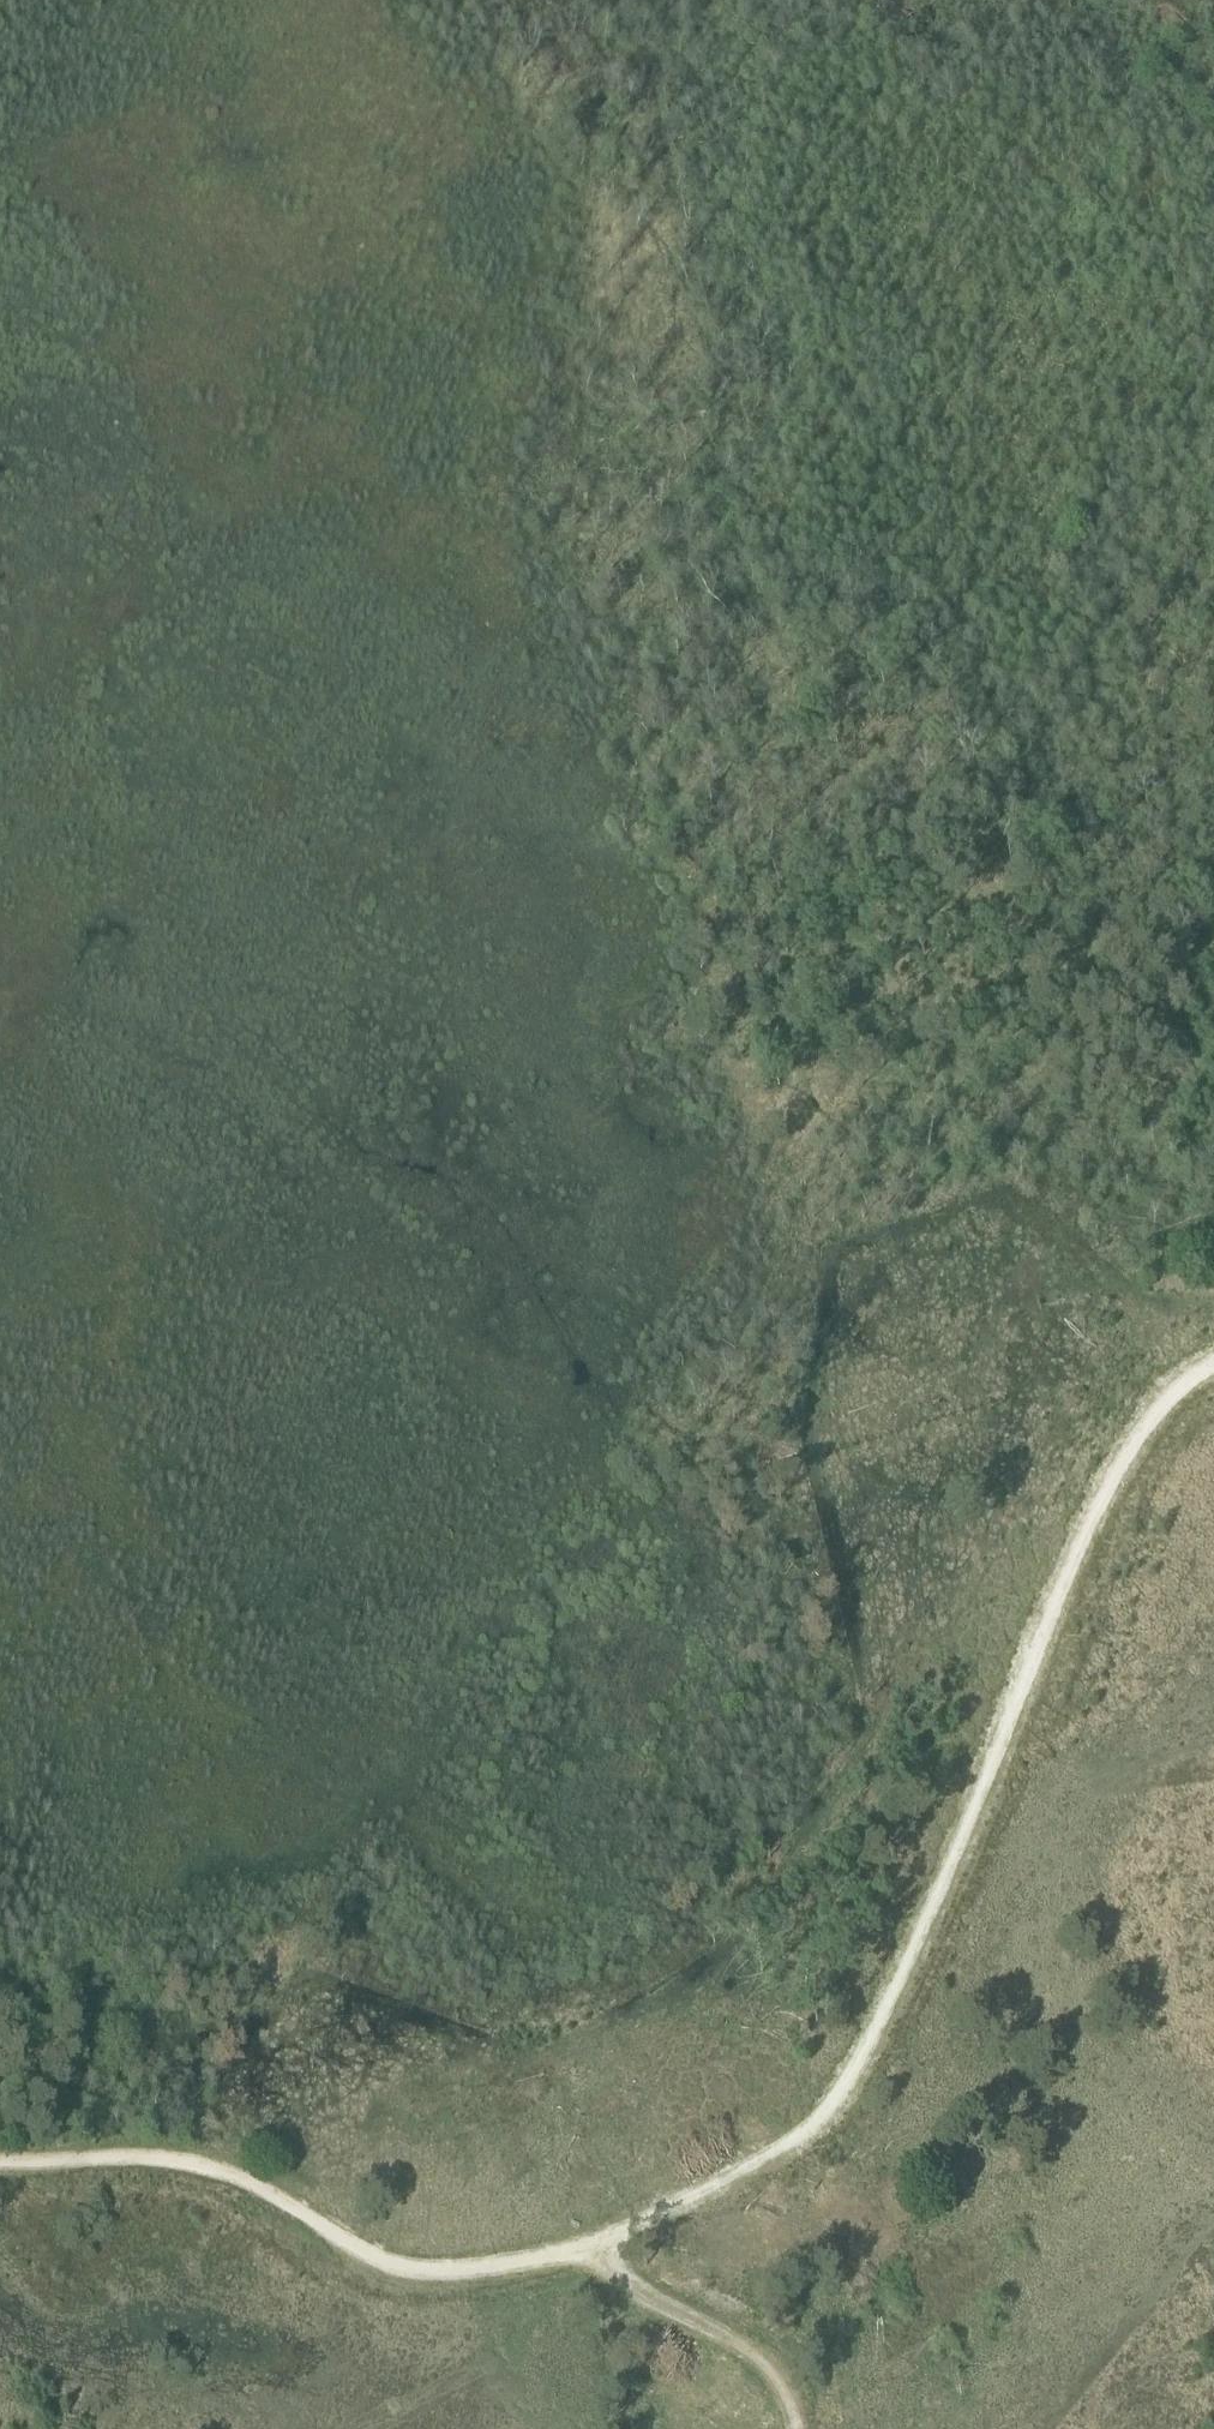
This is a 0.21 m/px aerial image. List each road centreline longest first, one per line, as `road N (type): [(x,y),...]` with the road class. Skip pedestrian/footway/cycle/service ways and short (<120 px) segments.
road 1 (track): [(1213,1364),(1148,1420),(1095,1513),(885,2015),(835,2104),(776,2154),(579,2253)]
road 2 (track): [(579,2253),(494,2267),(397,2268),(208,2169),(123,2156),(0,2160)]
road 3 (track): [(579,2253),(743,2325),(790,2366),(796,2428)]

